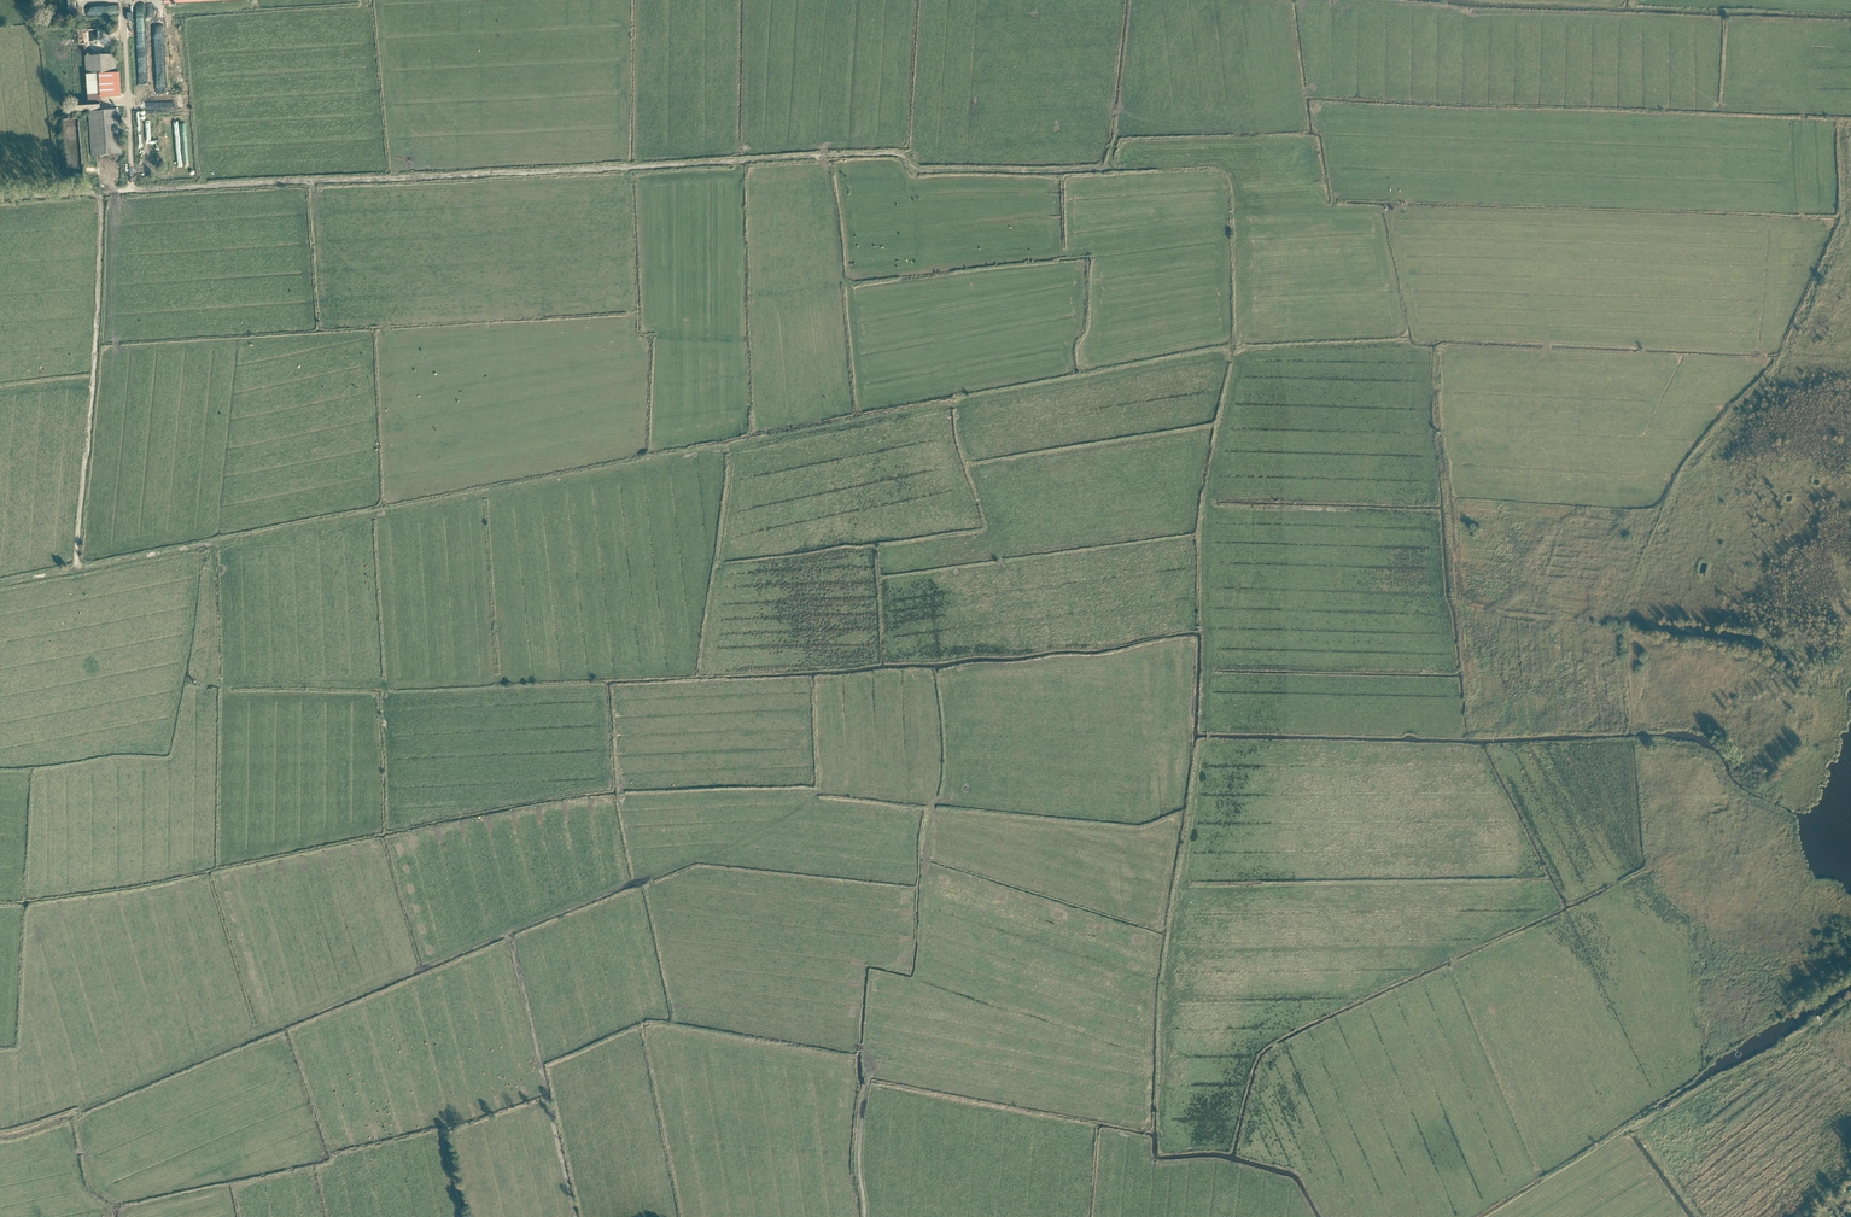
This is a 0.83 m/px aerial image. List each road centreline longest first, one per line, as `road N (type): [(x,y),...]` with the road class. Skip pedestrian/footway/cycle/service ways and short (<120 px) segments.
road 1 (track): [(1108,168),(919,171),(898,153),(100,196),(81,568)]
road 2 (track): [(207,542),(0,584)]

